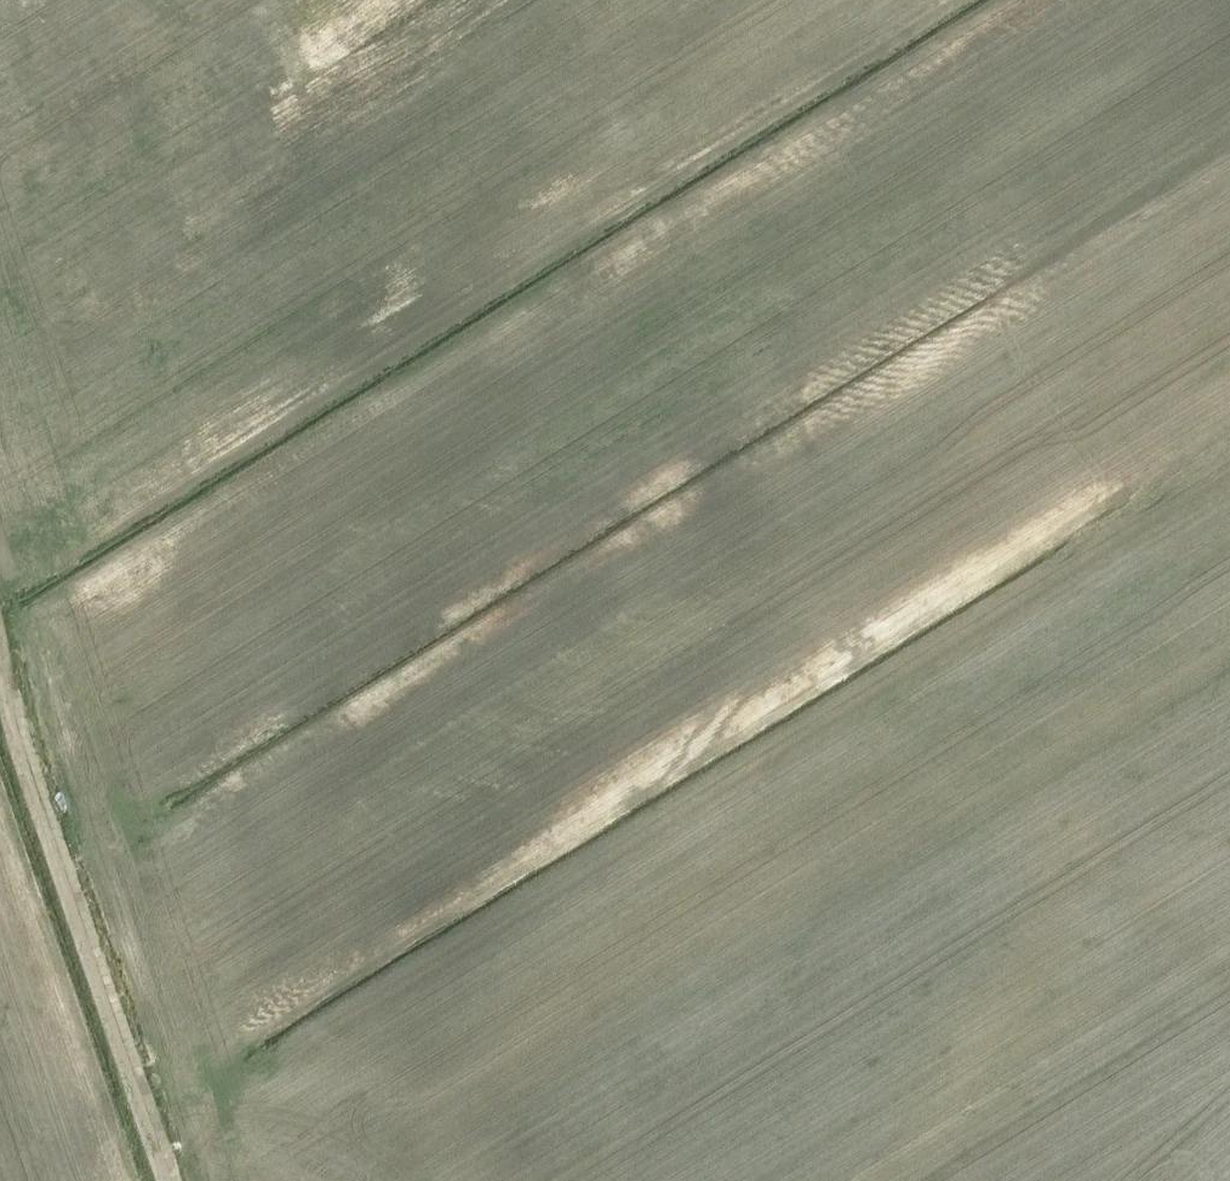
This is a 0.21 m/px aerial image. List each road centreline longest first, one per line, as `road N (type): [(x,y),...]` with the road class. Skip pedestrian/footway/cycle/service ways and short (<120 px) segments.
road 1 (track): [(168,1180),(10,724),(0,635)]

